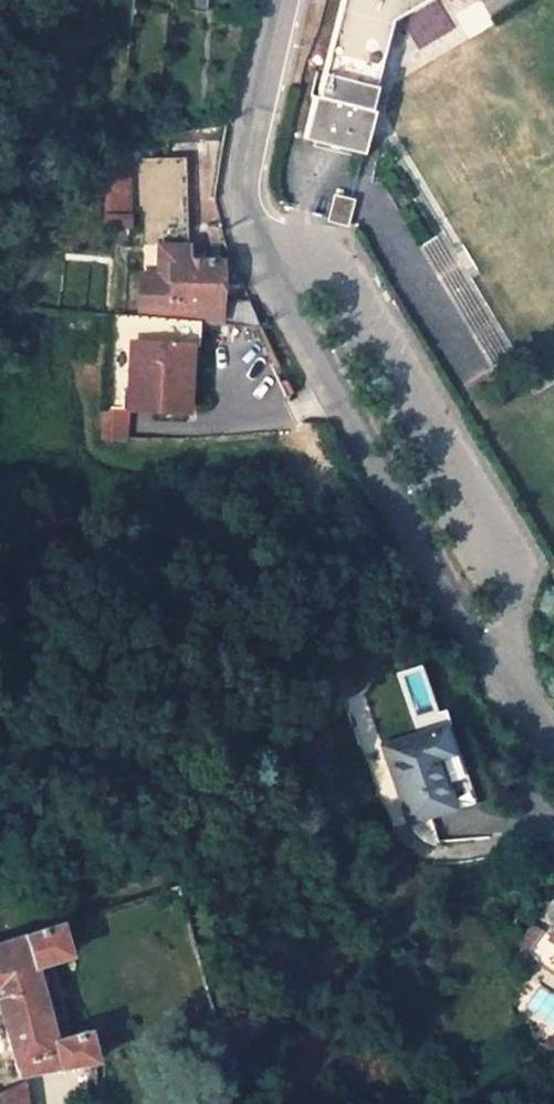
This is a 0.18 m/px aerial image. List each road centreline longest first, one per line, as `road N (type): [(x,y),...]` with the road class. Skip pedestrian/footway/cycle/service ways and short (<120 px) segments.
road 1 (unclassified): [(553,746),(503,695),(389,497),(292,320),(259,231),(253,144),(282,0)]

